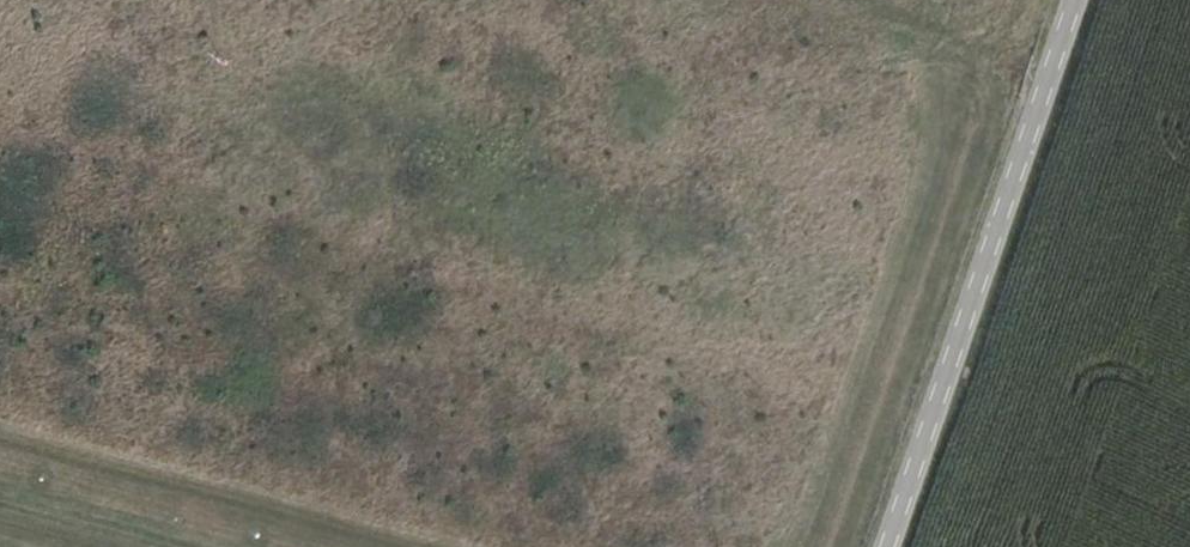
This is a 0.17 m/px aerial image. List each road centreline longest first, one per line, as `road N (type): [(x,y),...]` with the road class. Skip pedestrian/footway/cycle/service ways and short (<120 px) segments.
road 1 (tertiary): [(1074,0),(886,546)]

